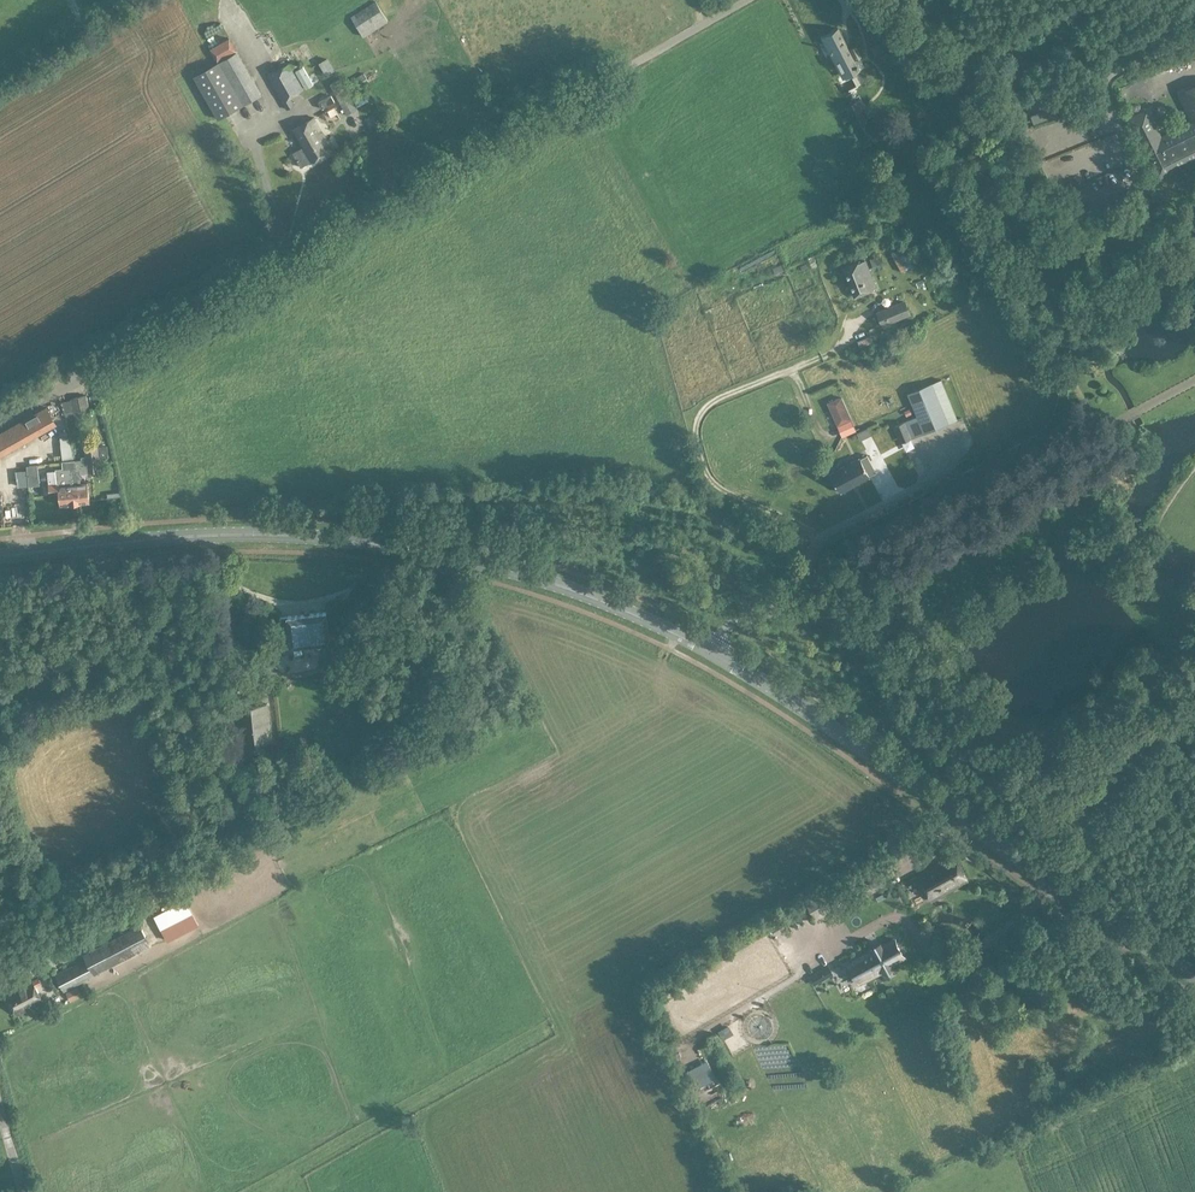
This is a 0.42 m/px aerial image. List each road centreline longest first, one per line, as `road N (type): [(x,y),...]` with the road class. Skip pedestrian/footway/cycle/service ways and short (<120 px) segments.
road 1 (unclassified): [(740,0),(0,424)]
road 2 (unclassified): [(817,577),(1103,429),(970,190),(881,0)]
road 3 (secondary): [(692,642),(563,586),(393,545),(253,535),(0,557)]
road 4 (secondary): [(1194,975),(786,696),(692,642)]
road 5 (unclassified): [(817,577),(804,526),(727,494),(711,478),(696,426),(707,405),(848,342),(862,318)]
road 6 (unclassified): [(0,74),(122,0)]
road 7 (unclassified): [(692,642),(817,577)]

